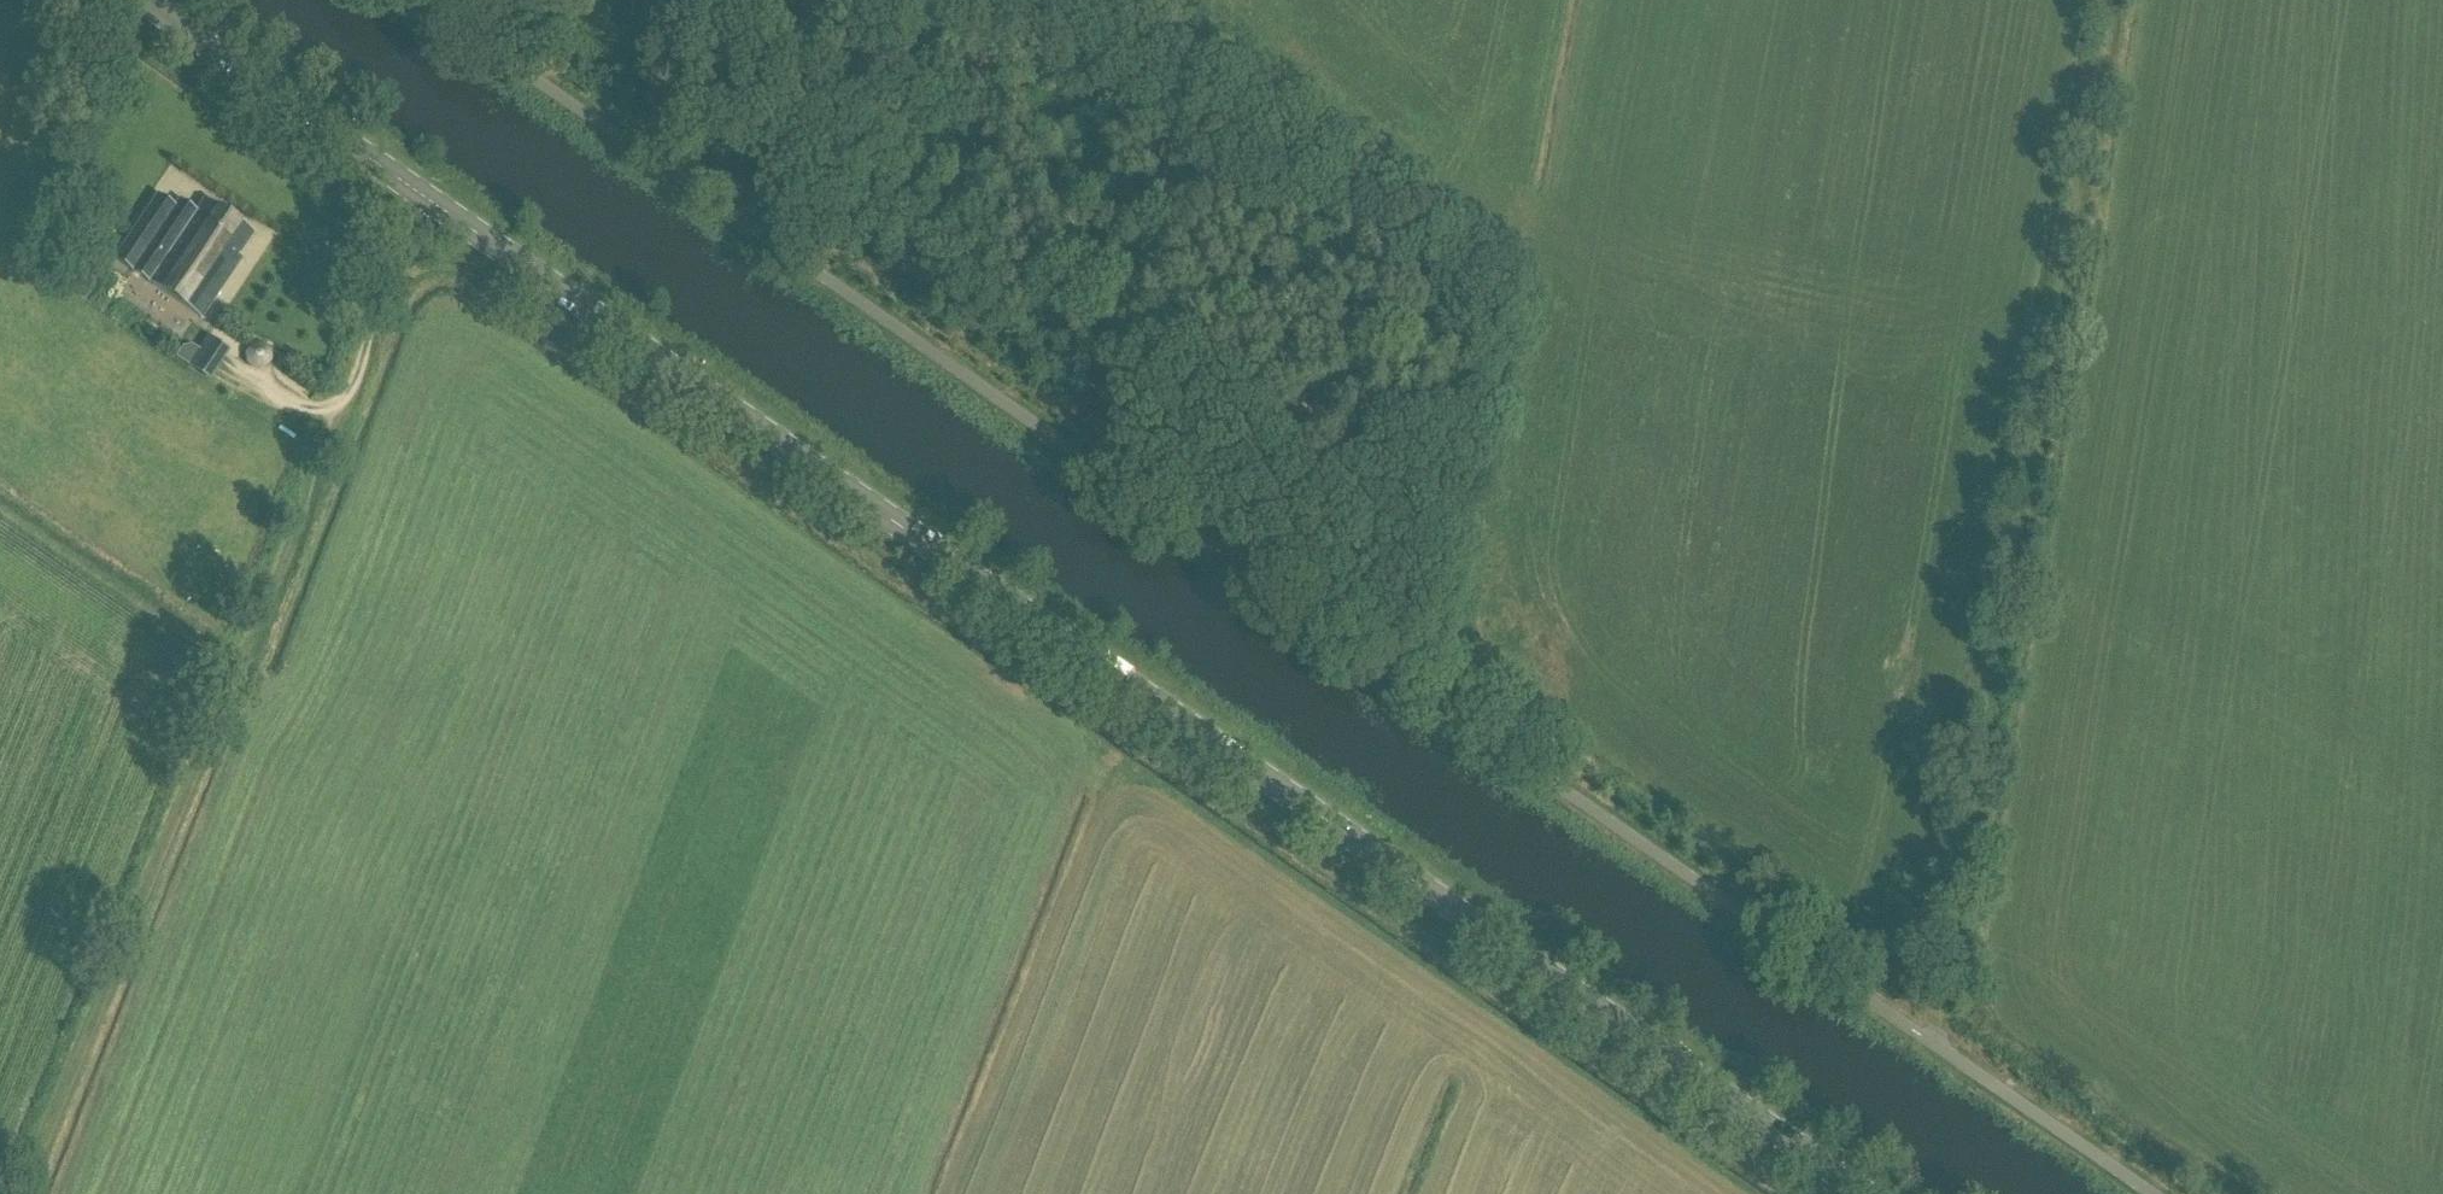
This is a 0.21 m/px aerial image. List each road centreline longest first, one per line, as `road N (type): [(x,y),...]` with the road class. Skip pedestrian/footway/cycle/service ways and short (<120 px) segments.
road 1 (secondary): [(1860,1193),(141,0)]
road 2 (track): [(26,1193),(425,197)]
road 3 (unclassified): [(2160,1193),(1929,1033)]

